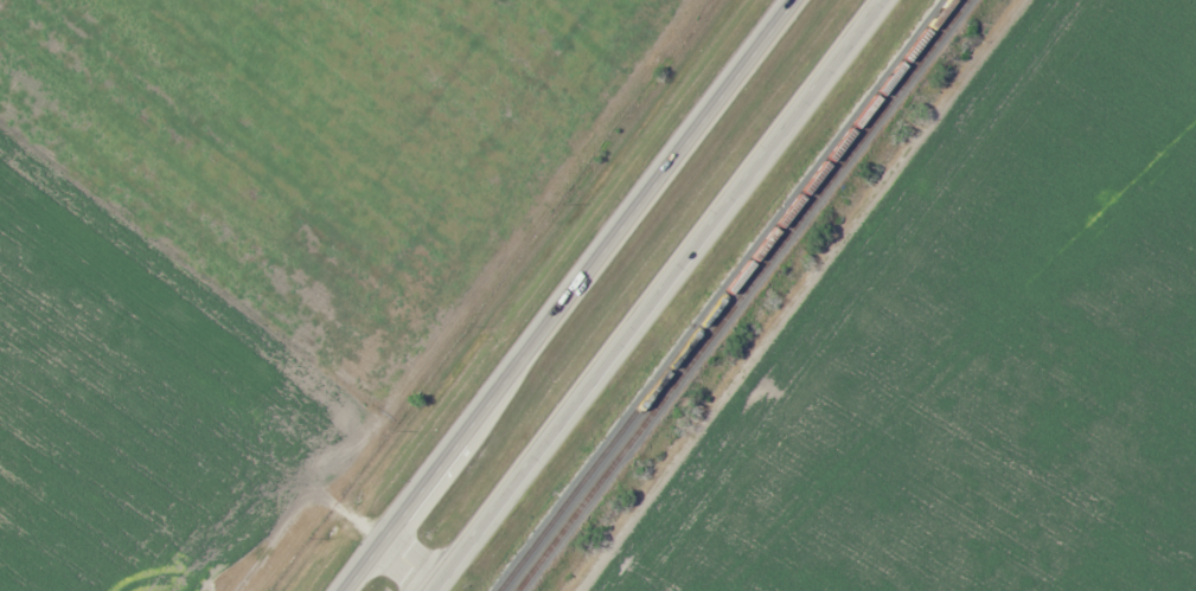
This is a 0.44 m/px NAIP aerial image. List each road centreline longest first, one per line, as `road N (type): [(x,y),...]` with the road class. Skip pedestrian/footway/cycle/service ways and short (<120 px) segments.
road 1 (trunk): [(799,0),(345,590)]
road 2 (trunk): [(433,590),(885,0)]

